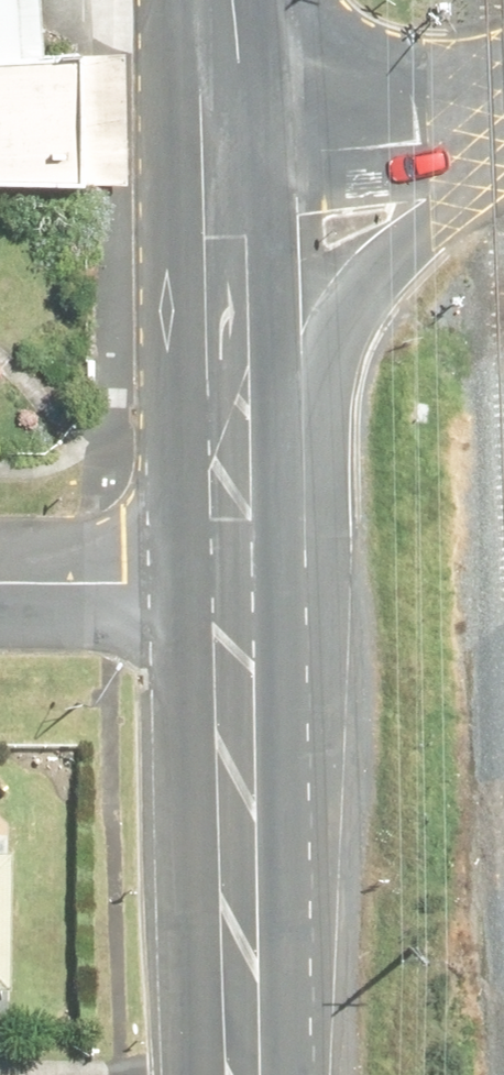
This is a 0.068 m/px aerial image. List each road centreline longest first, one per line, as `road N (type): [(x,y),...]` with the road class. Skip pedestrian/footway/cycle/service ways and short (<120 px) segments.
road 1 (secondary): [(241,1074),(234,598)]
road 2 (tertiary): [(502,121),(443,185),(324,355),(232,461)]
road 3 (secondary): [(232,461),(225,147)]
road 4 (tertiary): [(502,121),(421,139),(225,147)]
road 5 (residential): [(234,598),(0,593)]
road 6 (secondary): [(225,147),(217,0)]
road 7 (secondary): [(234,598),(232,461)]

